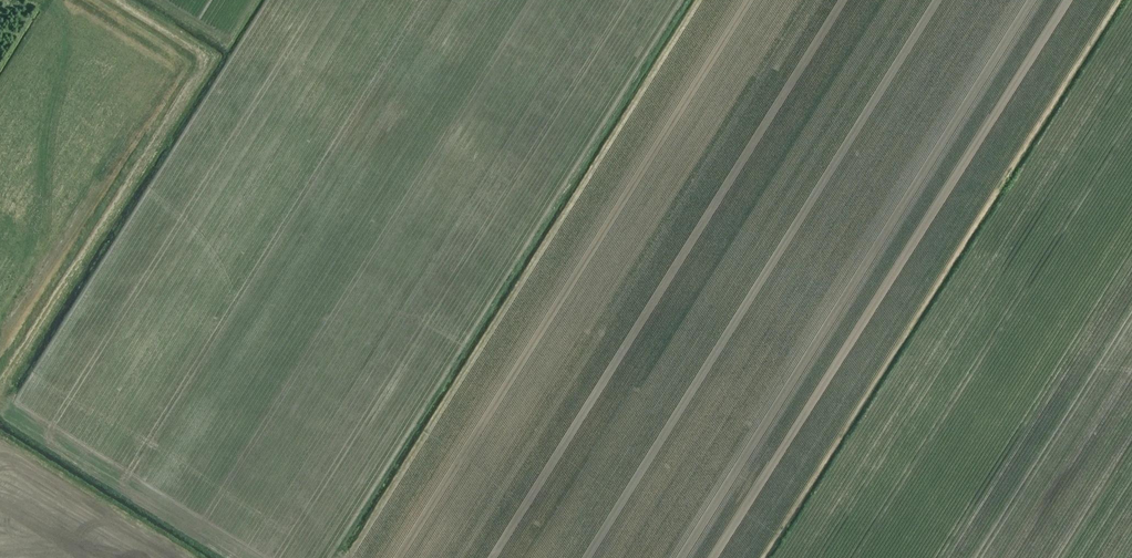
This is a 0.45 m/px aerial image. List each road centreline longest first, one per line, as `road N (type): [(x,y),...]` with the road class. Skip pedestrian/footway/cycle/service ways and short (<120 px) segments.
road 1 (track): [(114,0),(197,52),(202,65),(0,380)]
road 2 (track): [(186,557),(0,440)]

